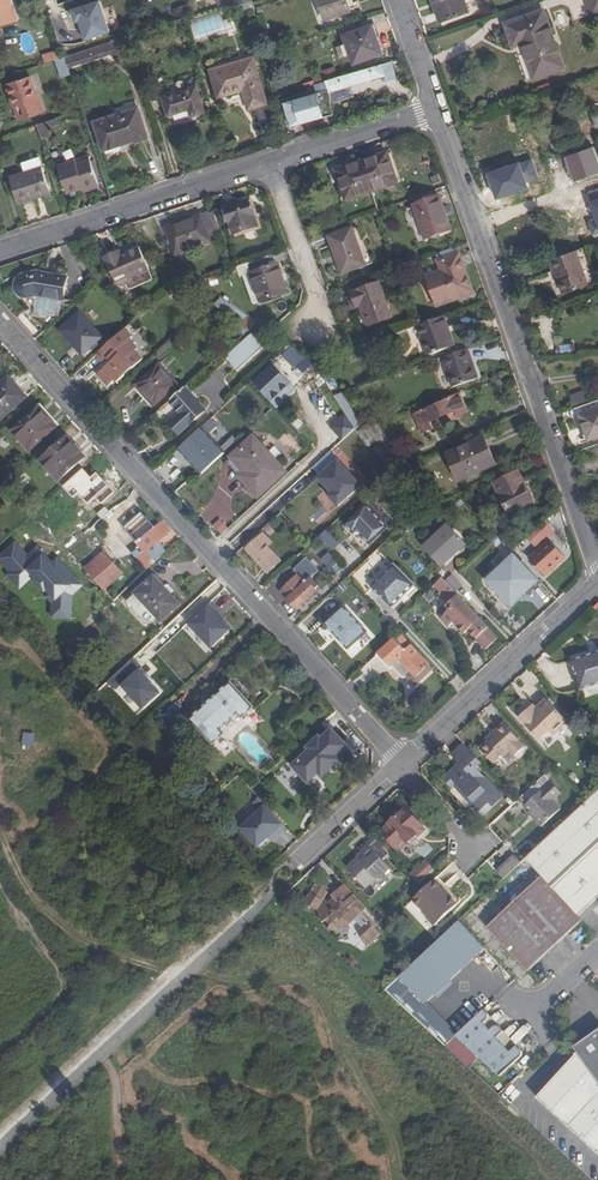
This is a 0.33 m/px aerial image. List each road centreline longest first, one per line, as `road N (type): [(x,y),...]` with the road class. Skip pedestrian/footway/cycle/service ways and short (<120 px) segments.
road 1 (residential): [(0,322),(403,764)]
road 2 (residential): [(597,565),(433,110)]
road 3 (unclassified): [(0,1138),(266,889)]
road 4 (residential): [(0,253),(268,164)]
road 5 (residential): [(403,764),(597,587)]
road 6 (track): [(175,973),(86,943),(18,872),(0,832)]
road 7 (residential): [(266,889),(399,767)]
road 8 (residential): [(310,330),(313,290),(268,164)]
road 9 (residential): [(268,164),(433,110)]

